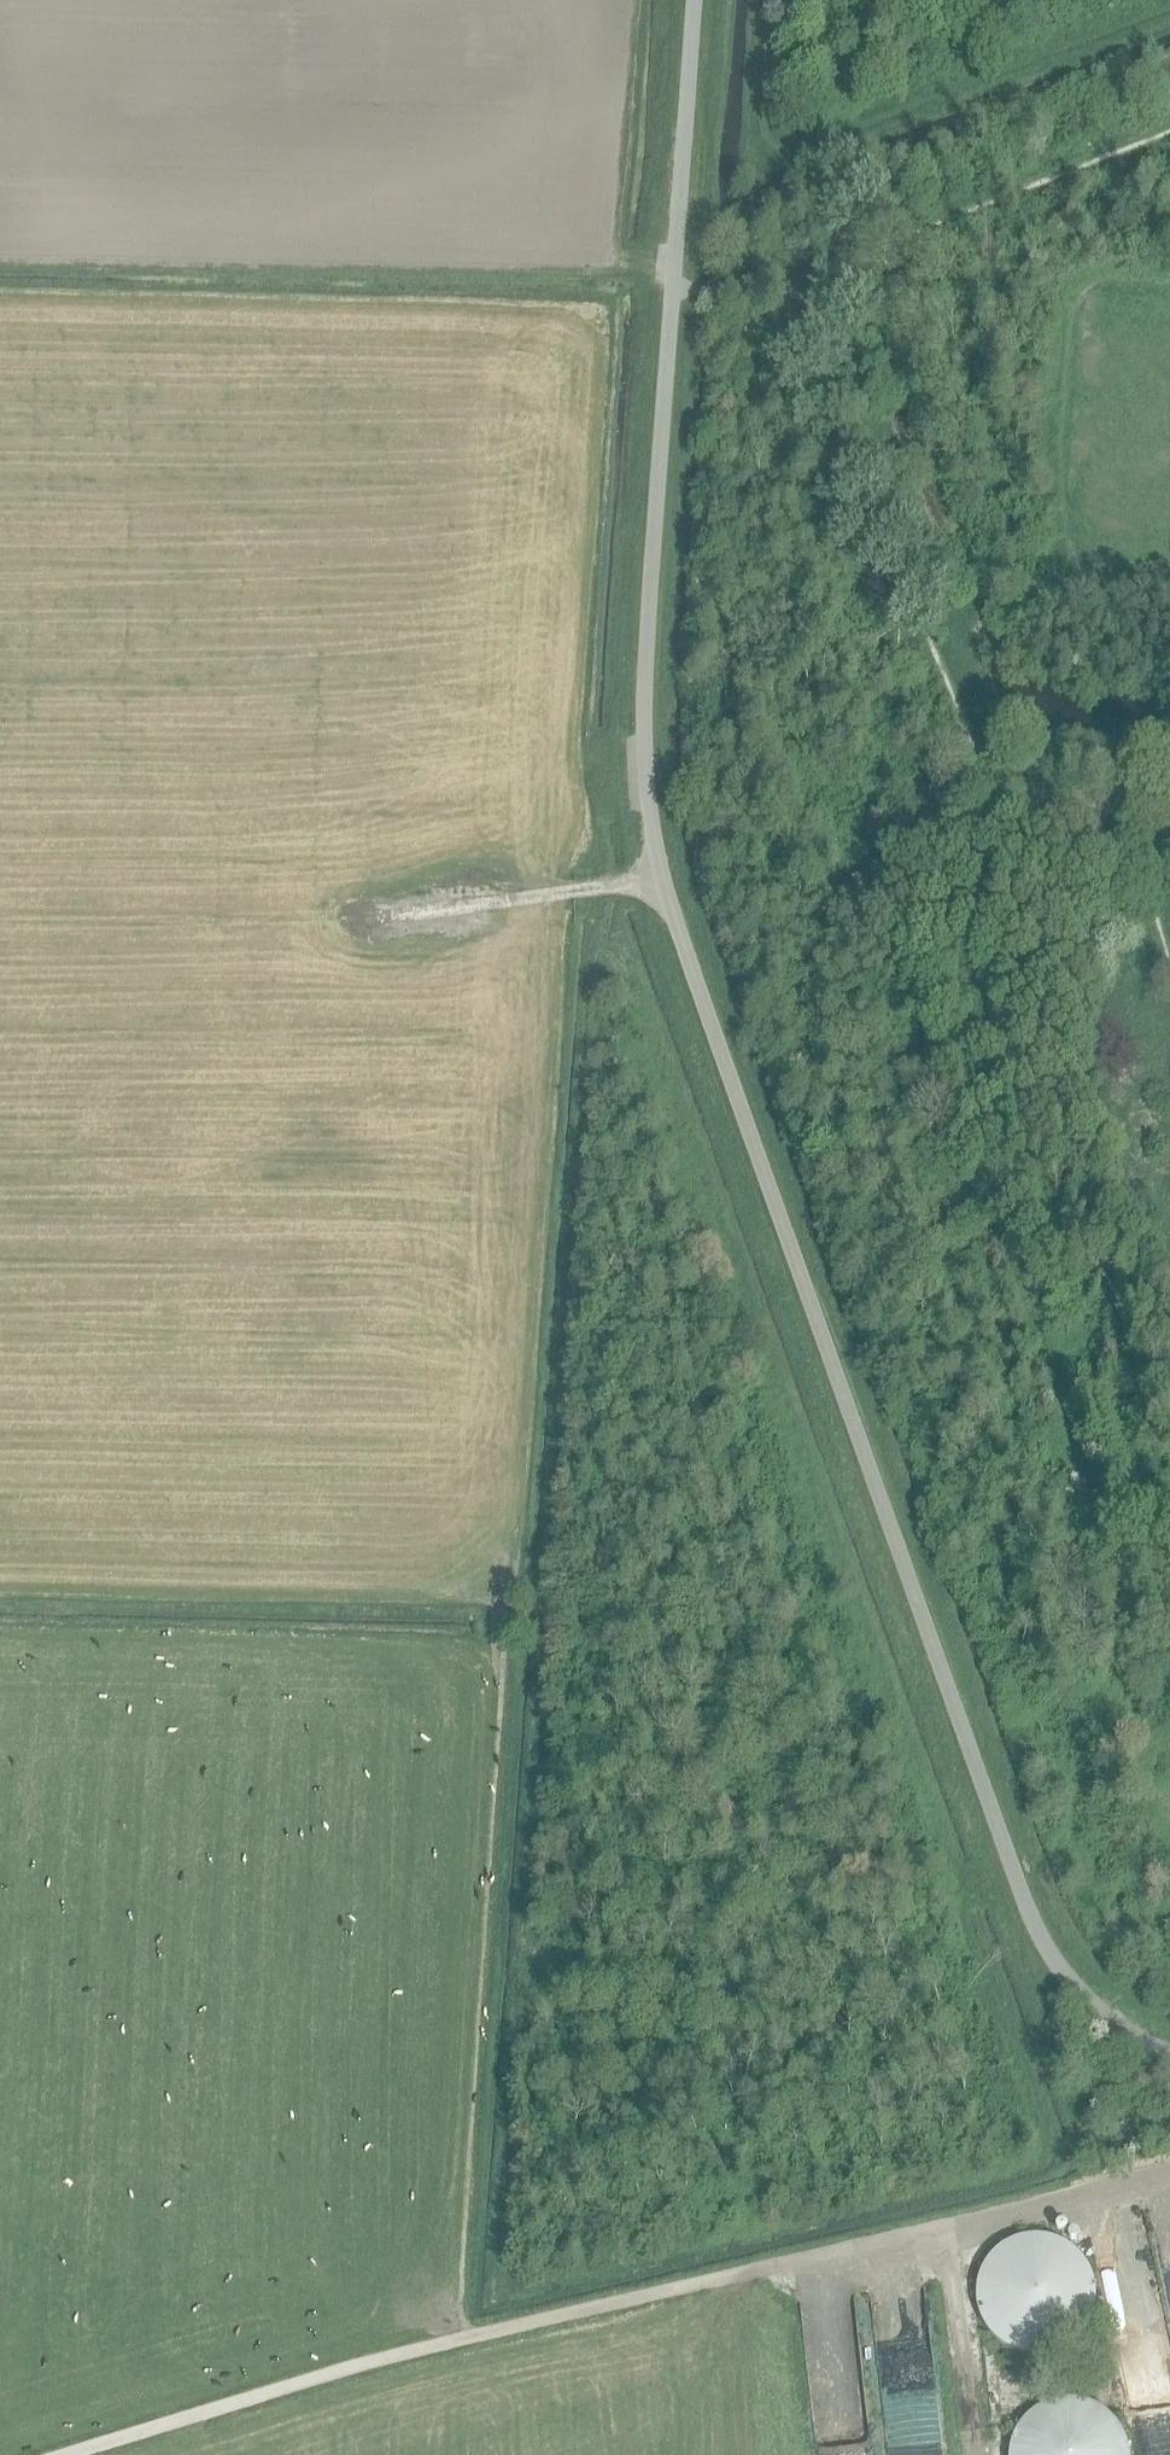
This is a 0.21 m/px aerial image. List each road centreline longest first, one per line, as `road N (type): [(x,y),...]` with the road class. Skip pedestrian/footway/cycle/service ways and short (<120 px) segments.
road 1 (unclassified): [(1169,2061),(1108,2028),(1029,1933),(696,995),(647,807),(644,655),(694,0)]

